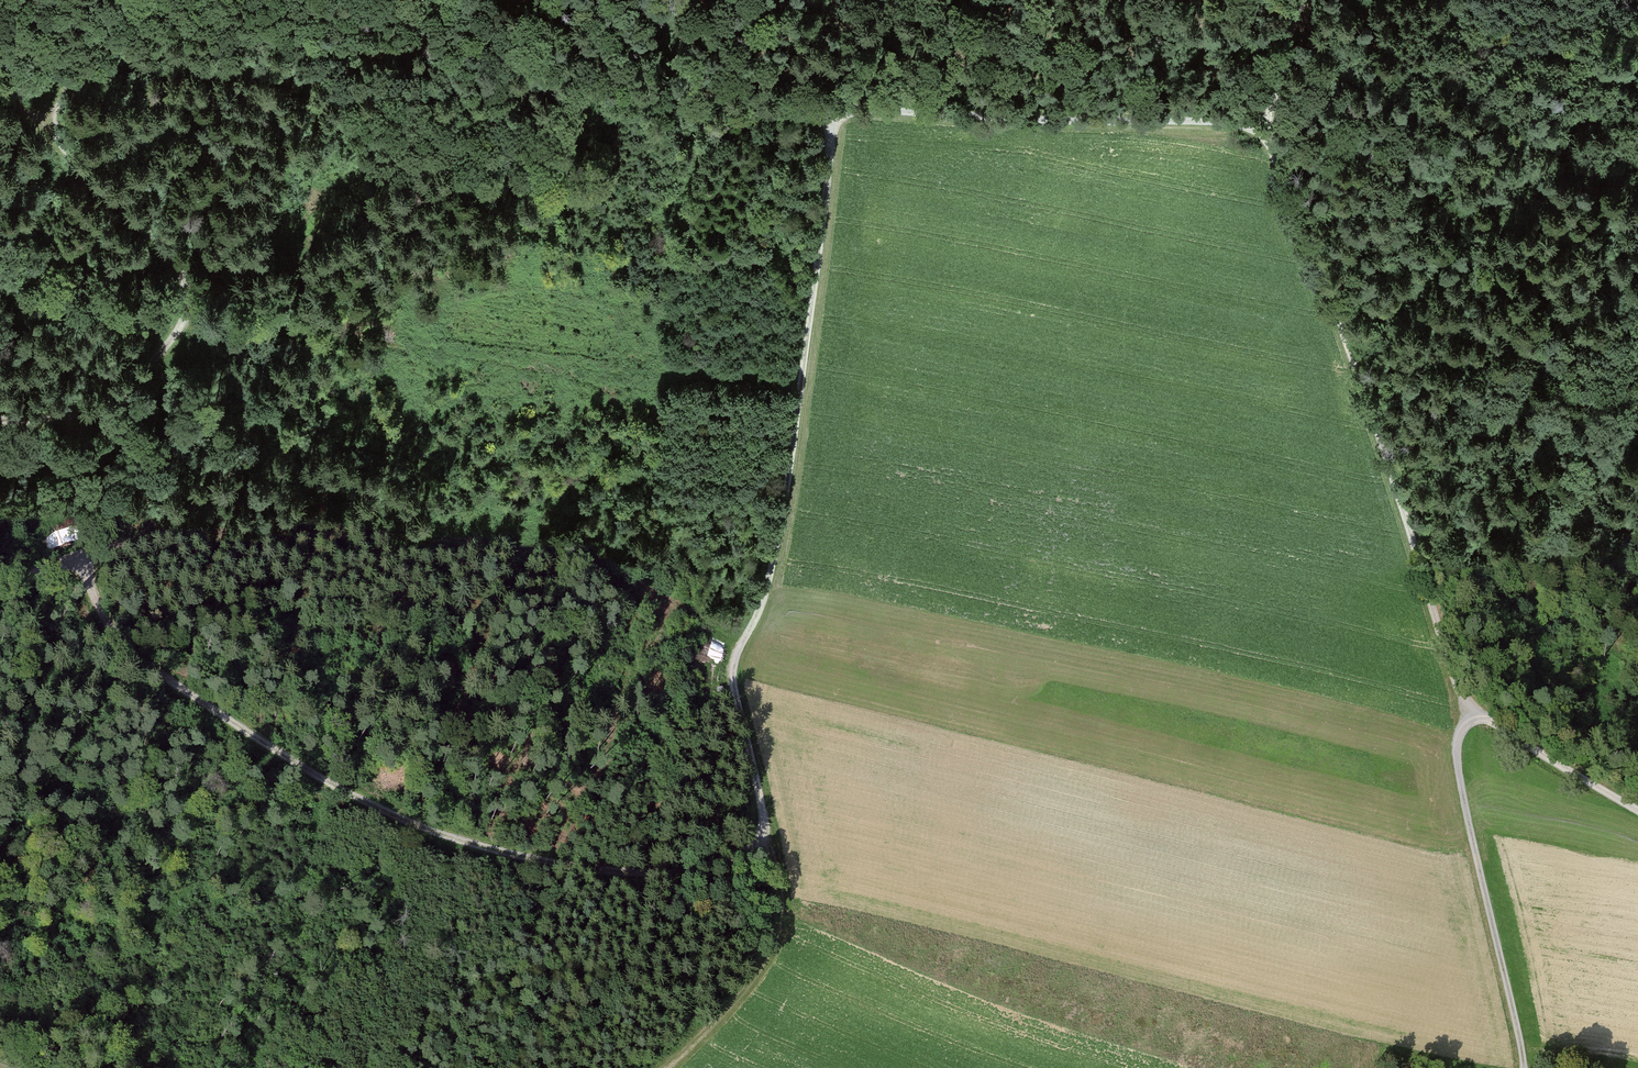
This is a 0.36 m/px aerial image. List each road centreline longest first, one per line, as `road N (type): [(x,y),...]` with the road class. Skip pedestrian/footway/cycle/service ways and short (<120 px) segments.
road 1 (track): [(1637,811),(1508,735),(1461,691),(1364,387),(1280,161),(1259,135),(1207,122),(786,107)]
road 2 (track): [(837,109),(775,576),(736,676),(786,903),(782,930),(764,970),(676,1067)]
road 3 (track): [(0,91),(51,134),(59,106),(89,69),(140,59),(786,107)]
road 4 (track): [(766,823),(748,855),(731,865),(623,877),(472,846),(395,818),(131,658),(85,556)]
road 5 (track): [(0,601),(88,555),(362,550),(555,578),(744,649)]
road 6 (track): [(187,306),(804,379)]
road 7 (track): [(0,421),(81,415),(115,399),(173,337),(187,306),(170,254),(51,134)]
road 8 (track): [(1478,714),(1463,728),(1461,781),(1524,1067)]
road 9 (track): [(1268,145),(1273,94),(1301,0)]

